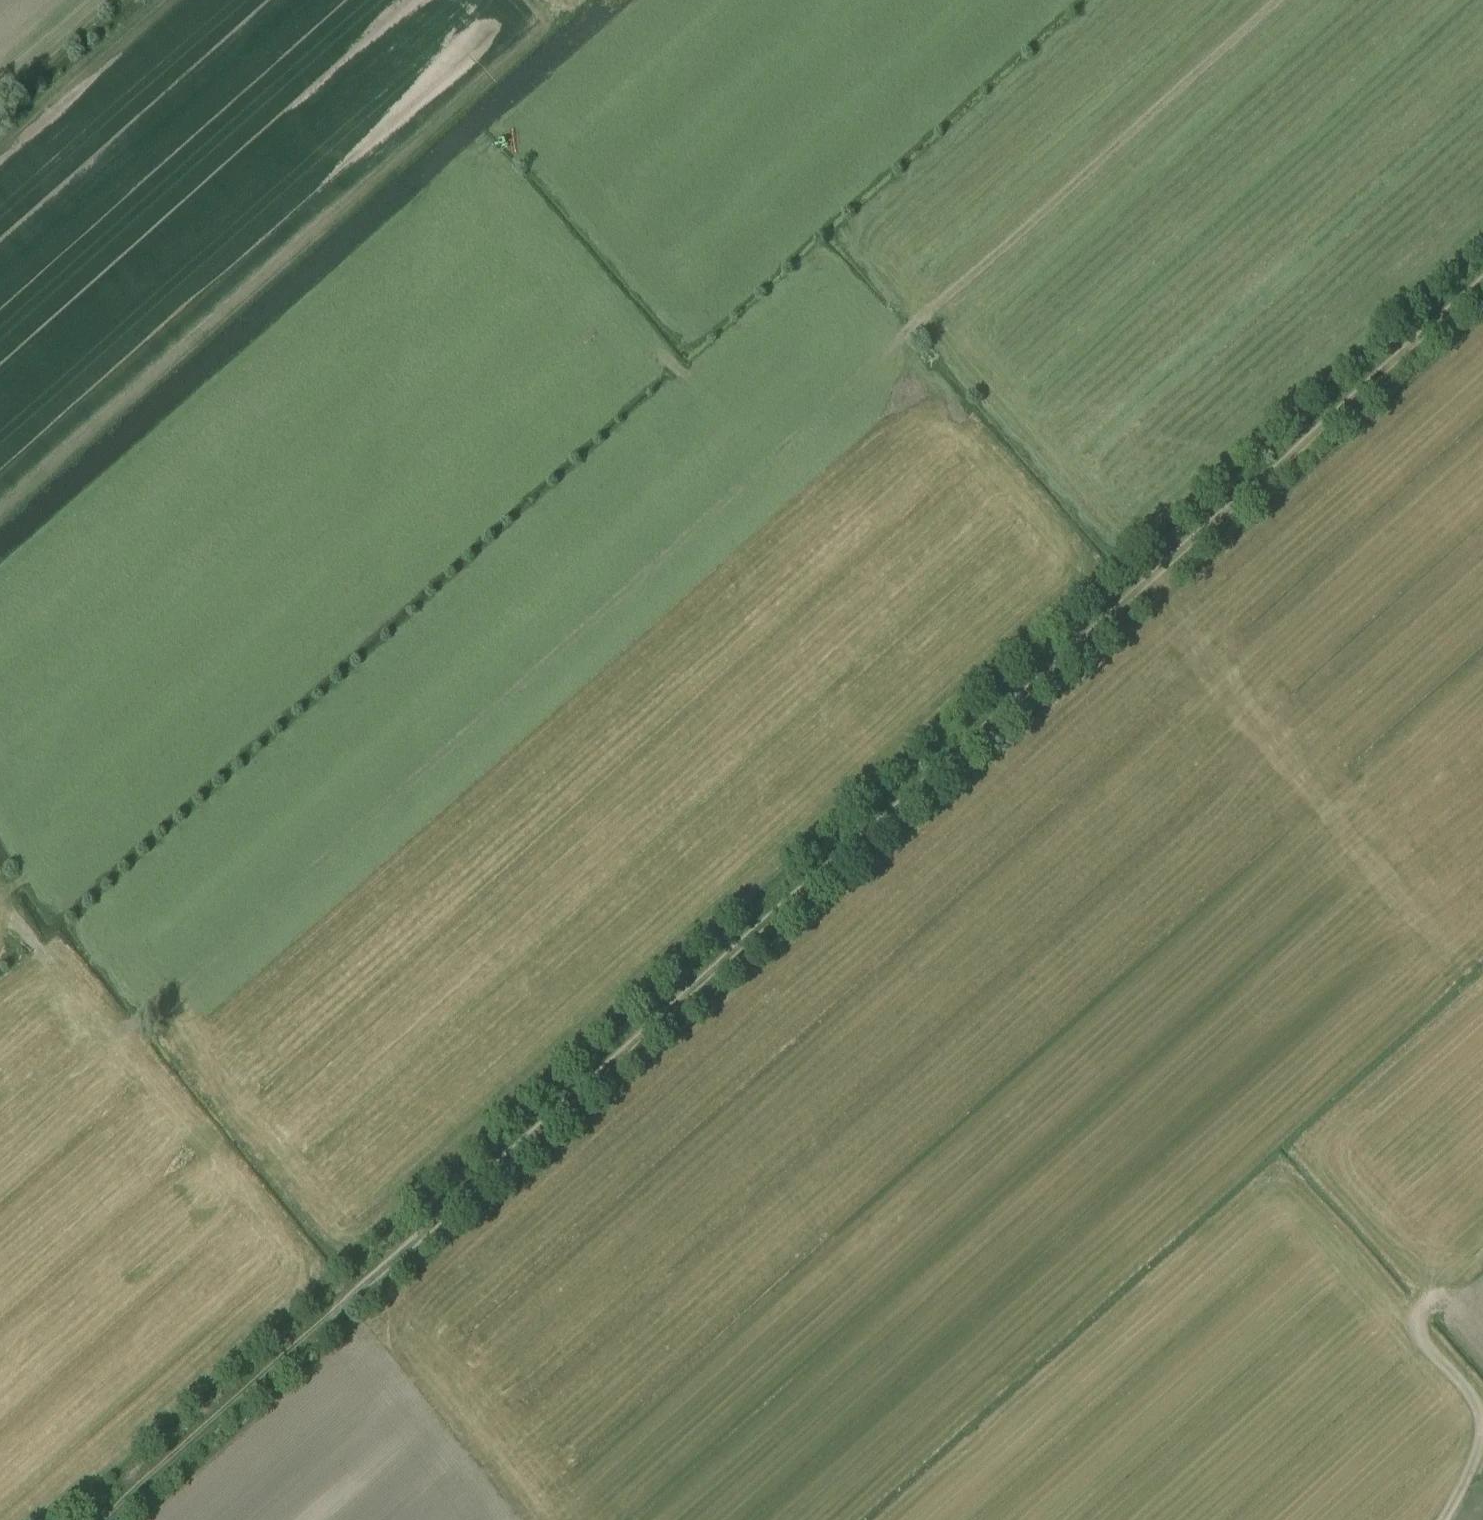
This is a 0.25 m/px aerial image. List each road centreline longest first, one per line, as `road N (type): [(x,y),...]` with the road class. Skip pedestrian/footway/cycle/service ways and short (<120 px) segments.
road 1 (track): [(1482,281),(106,1519)]
road 2 (track): [(1482,1419),(1472,1392),(1420,1339),(1424,1305),(1443,1284)]

